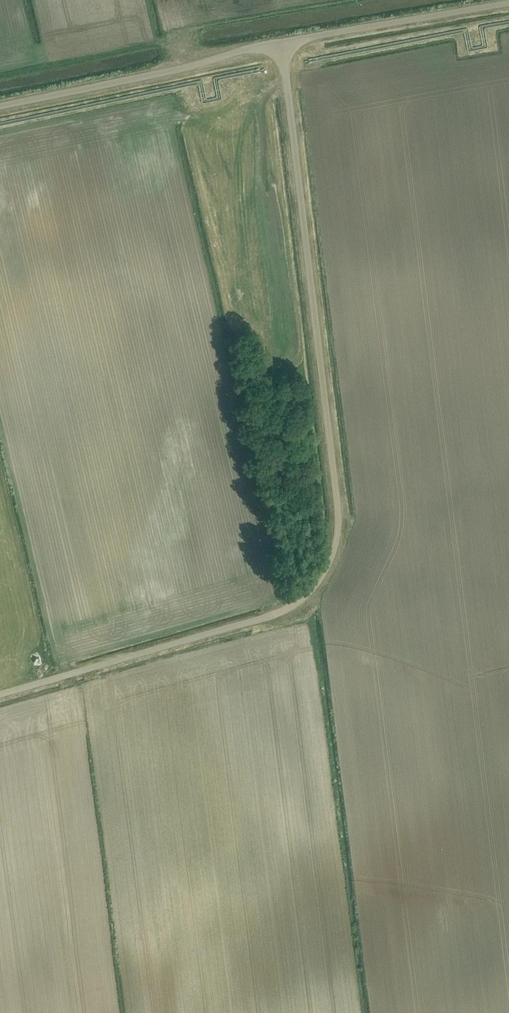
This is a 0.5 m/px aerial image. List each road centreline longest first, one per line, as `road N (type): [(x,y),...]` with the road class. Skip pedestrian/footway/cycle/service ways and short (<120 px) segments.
road 1 (unclassified): [(0,695),(278,613),(311,591),(332,558),(339,512),(281,42)]
road 2 (unclassified): [(0,106),(281,42)]
road 3 (unclassified): [(281,42),(508,3)]

